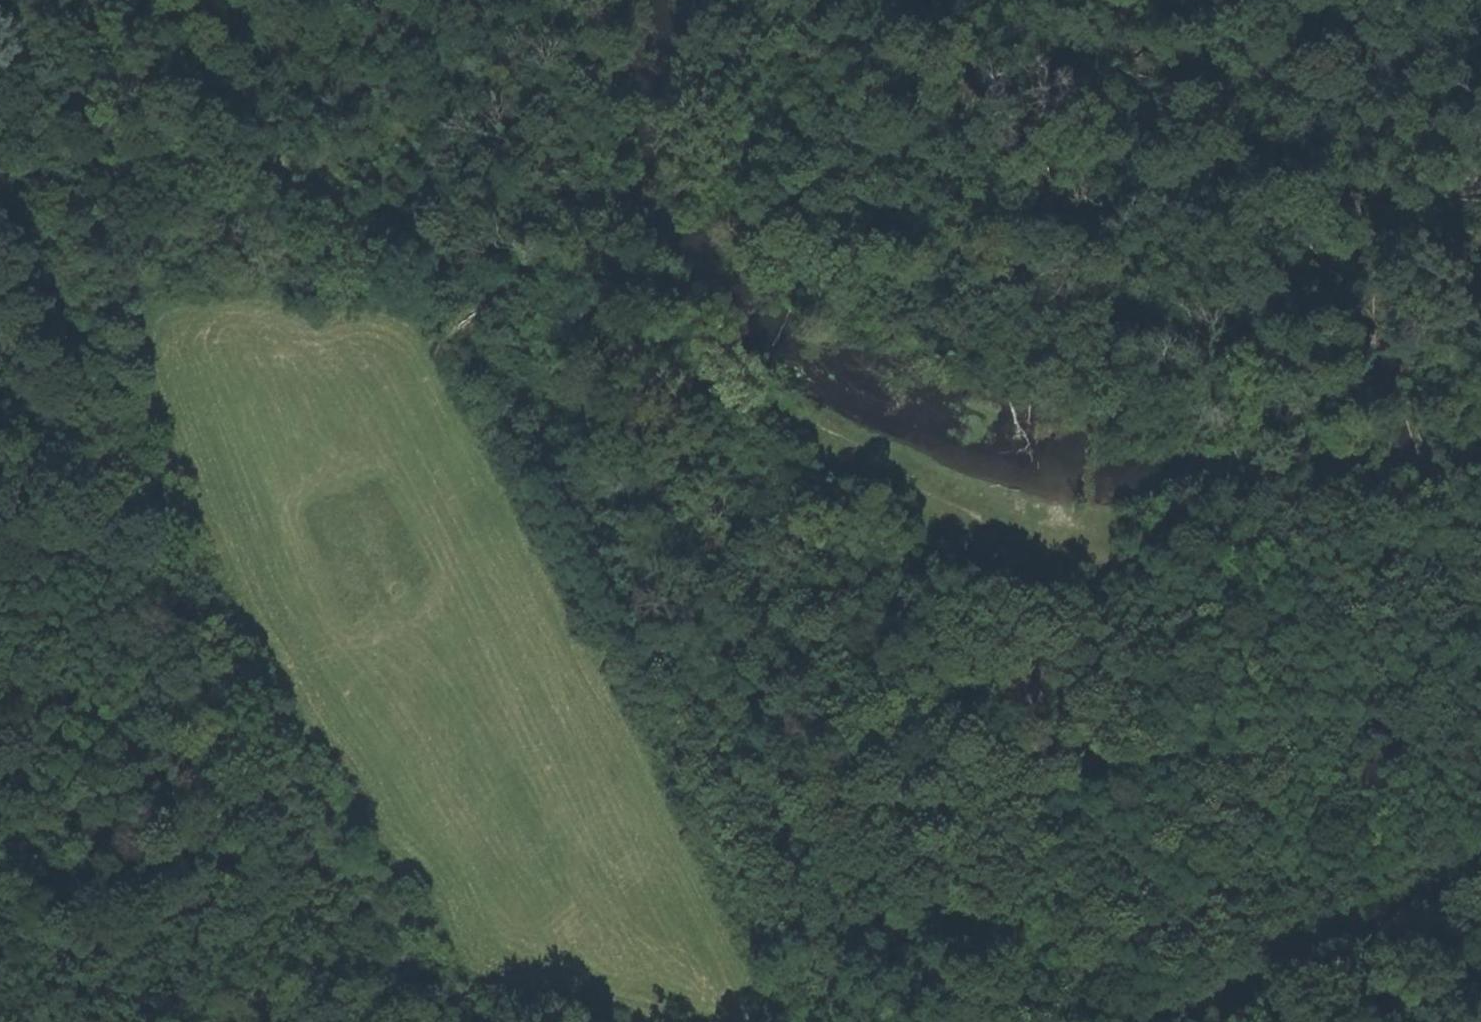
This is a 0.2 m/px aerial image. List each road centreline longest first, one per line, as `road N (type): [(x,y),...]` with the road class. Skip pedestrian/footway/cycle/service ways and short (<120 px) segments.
road 1 (unclassified): [(1480,860),(1169,1021)]

